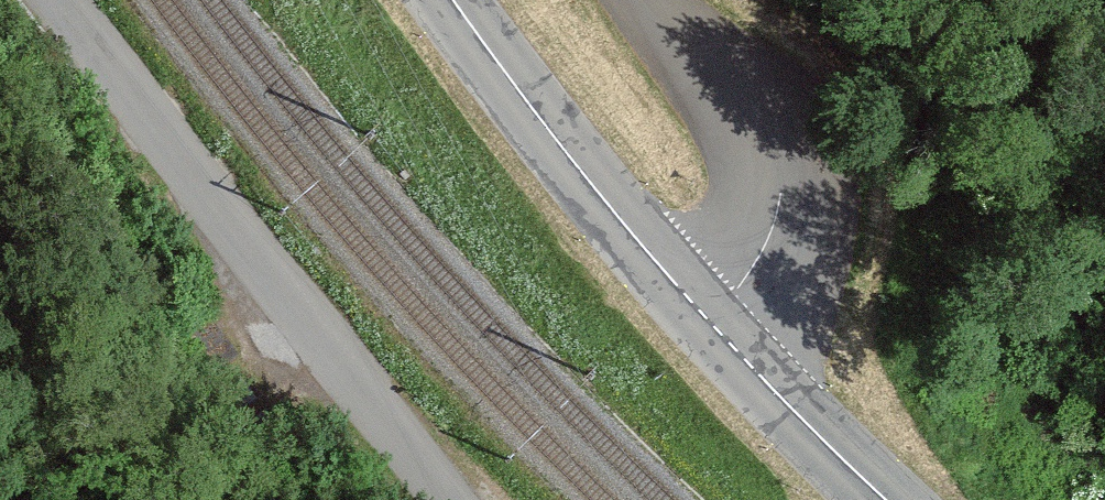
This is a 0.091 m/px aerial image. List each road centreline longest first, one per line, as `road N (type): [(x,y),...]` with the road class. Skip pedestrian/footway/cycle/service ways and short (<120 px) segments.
road 1 (tertiary): [(57,0),(236,246),(443,499)]
road 2 (primary): [(454,0),(610,207),(709,321)]
road 3 (unclassified): [(646,0),(764,123),(780,156),(772,231),(709,321)]
road 4 (primary): [(709,321),(887,499)]

